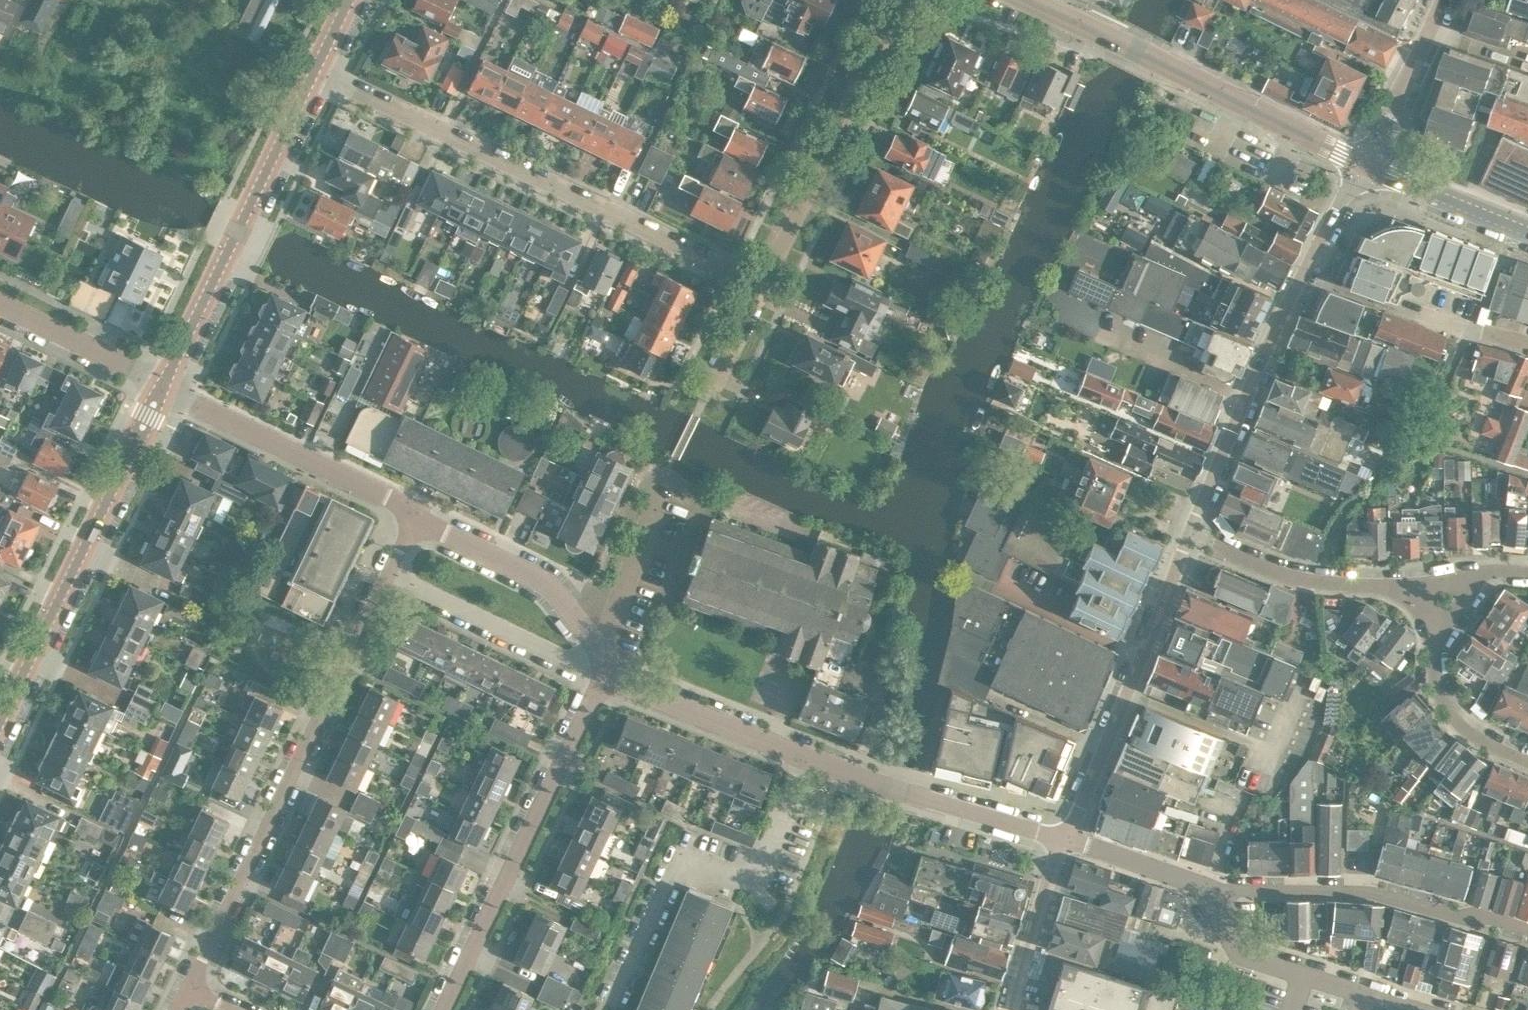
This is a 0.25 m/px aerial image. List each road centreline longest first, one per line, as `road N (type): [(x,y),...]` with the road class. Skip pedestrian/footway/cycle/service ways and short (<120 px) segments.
road 1 (residential): [(752,287),(318,76)]
road 2 (residential): [(186,975),(384,576)]
road 3 (residential): [(1189,531),(1268,343),(1365,161)]
road 4 (residential): [(608,1004),(679,857),(740,877),(762,874),(808,758)]
road 5 (tertiary): [(0,722),(162,386)]
road 6 (residential): [(1365,161),(1030,0)]
road 7 (residential): [(437,1009),(602,677)]
road 8 (tertiary): [(162,386),(318,76)]
road 9 (residential): [(1064,838),(1189,531)]
road 10 (residential): [(752,287),(896,0)]
road 11 (residential): [(1214,885),(1377,899),(1527,940)]
road 12 (residential): [(414,514),(162,386)]
road 13 (residential): [(1064,838),(808,758)]
road 14 (residential): [(602,677),(590,640),(551,588),(414,514)]
road 15 (residential): [(602,677),(384,576)]
road 16 (residential): [(602,677),(672,463)]
road 17 (residential): [(808,758),(602,677)]
road 18 (residential): [(1397,582),(1315,581),(1189,531)]
road 19 (residential): [(162,386),(0,307)]
road 20 (residential): [(1011,1009),(1064,838)]
road 21 (residential): [(1365,161),(1442,0)]
road 22 (unclassified): [(1365,161),(1527,229)]
road 23 (residential): [(1214,885),(1064,838)]
road 24 (residential): [(1527,758),(1484,739),(1451,707),(1437,676),(1441,650)]

